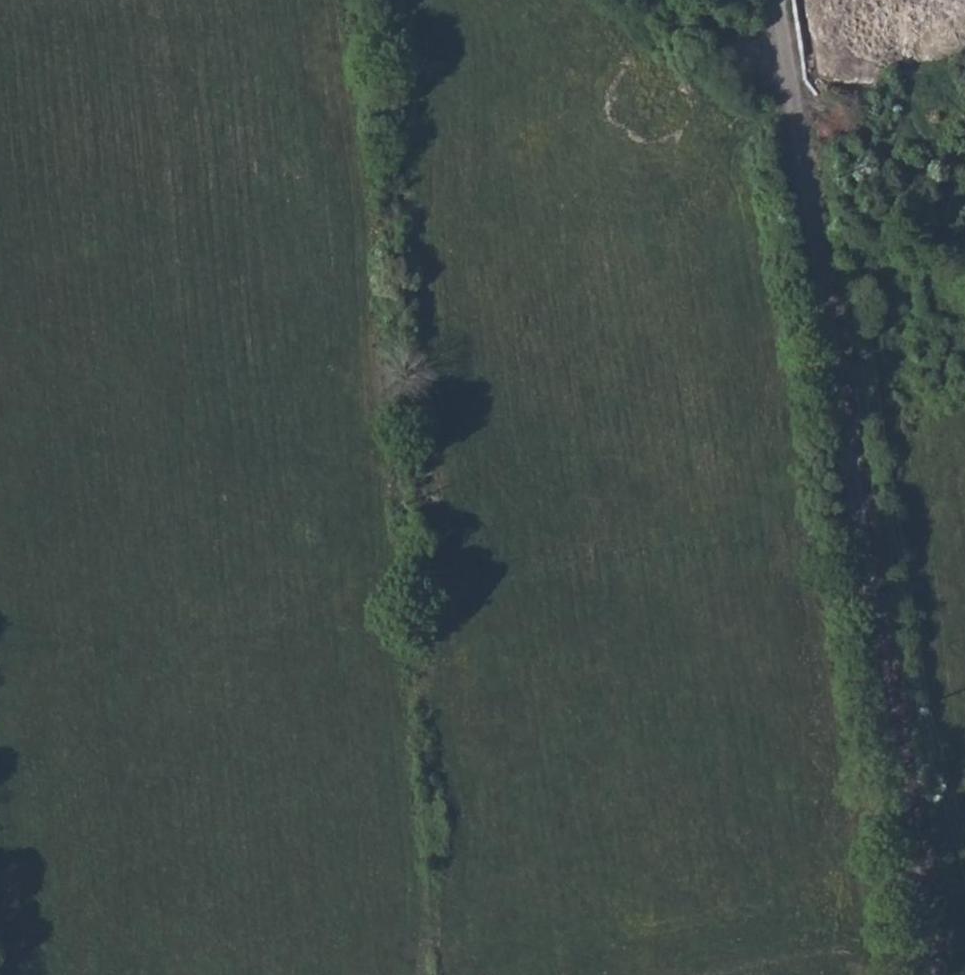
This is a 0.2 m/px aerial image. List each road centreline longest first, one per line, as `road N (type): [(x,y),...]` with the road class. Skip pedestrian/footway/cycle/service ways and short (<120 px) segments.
road 1 (unclassified): [(941,974),(860,445)]
road 2 (track): [(964,221),(806,89)]
road 3 (unclassified): [(814,144),(792,0)]

